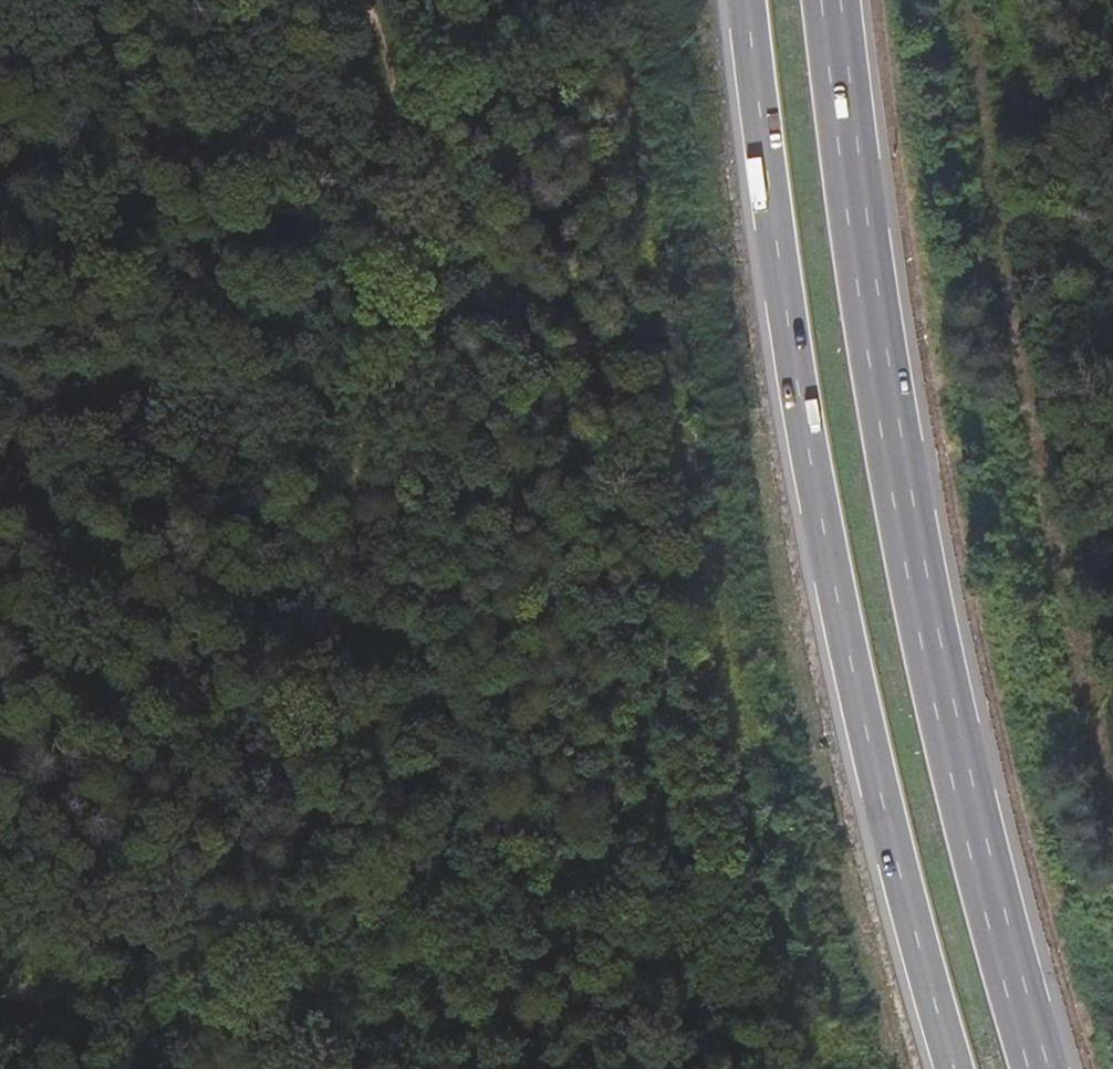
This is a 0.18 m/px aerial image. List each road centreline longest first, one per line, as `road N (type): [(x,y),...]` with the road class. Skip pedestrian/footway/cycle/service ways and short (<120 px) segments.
road 1 (trunk): [(742,0),(756,154),(845,671),(949,1068)]
road 2 (trunk): [(1038,1068),(967,816),(868,304),(831,0)]
road 3 (track): [(809,1068),(783,1009),(644,0)]
road 4 (track): [(148,1068),(323,791),(402,105)]
road 5 (track): [(167,1042),(741,1018),(783,1009)]

